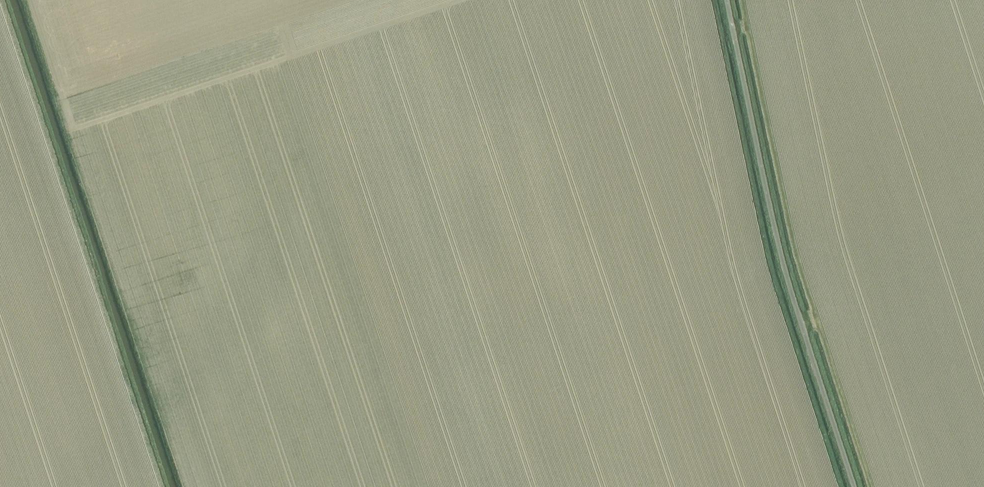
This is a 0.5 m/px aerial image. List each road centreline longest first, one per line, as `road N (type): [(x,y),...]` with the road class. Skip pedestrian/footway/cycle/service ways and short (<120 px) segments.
road 1 (unclassified): [(858,486),(804,315),(730,0)]

